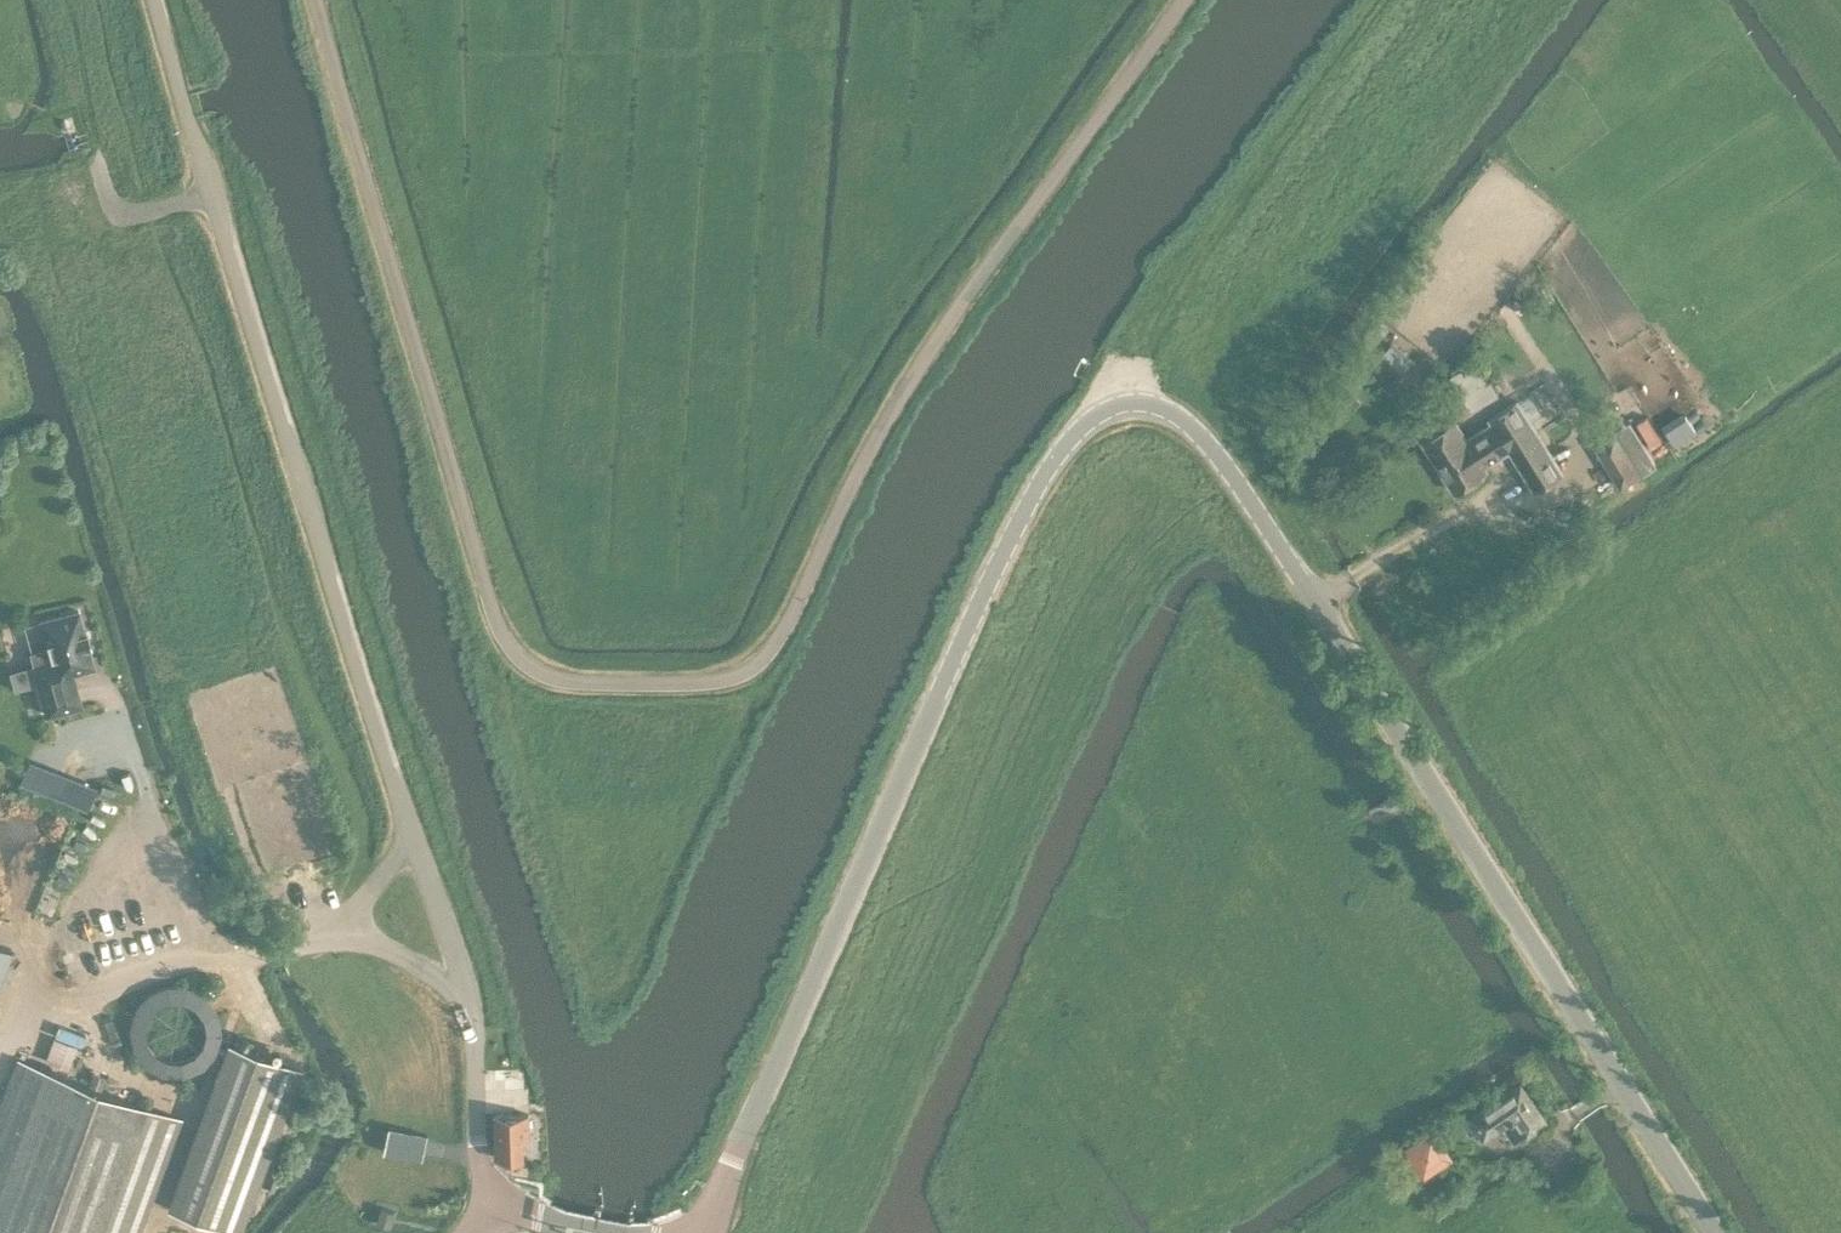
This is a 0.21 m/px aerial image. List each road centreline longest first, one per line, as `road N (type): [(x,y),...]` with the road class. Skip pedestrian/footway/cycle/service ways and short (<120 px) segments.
road 1 (unclassified): [(703,1232),(832,925),(1048,460),(1094,406),(1125,393),(1159,400),(1218,448),(1715,1232)]
road 2 (unclassified): [(318,0),(502,635),(538,672),(601,686),(683,685),(754,670),(794,615),(899,406),(1191,0)]
road 3 (unclassified): [(489,1195),(465,989),(154,0)]
road 4 (unclassified): [(642,1232),(543,1216),(489,1195)]

